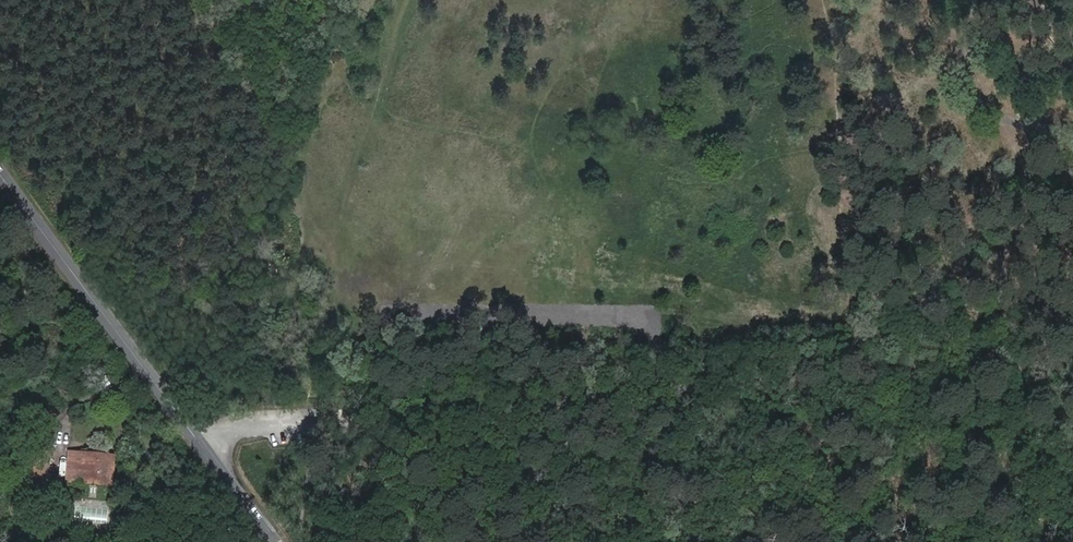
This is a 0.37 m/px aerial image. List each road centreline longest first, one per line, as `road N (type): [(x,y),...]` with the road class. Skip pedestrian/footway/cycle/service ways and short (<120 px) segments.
road 1 (track): [(1072,351),(324,398),(195,432)]
road 2 (tertiary): [(277,541),(0,168)]
road 3 (track): [(974,0),(966,56),(980,95),(1004,117)]
road 4 (track): [(147,367),(79,405),(63,445)]

